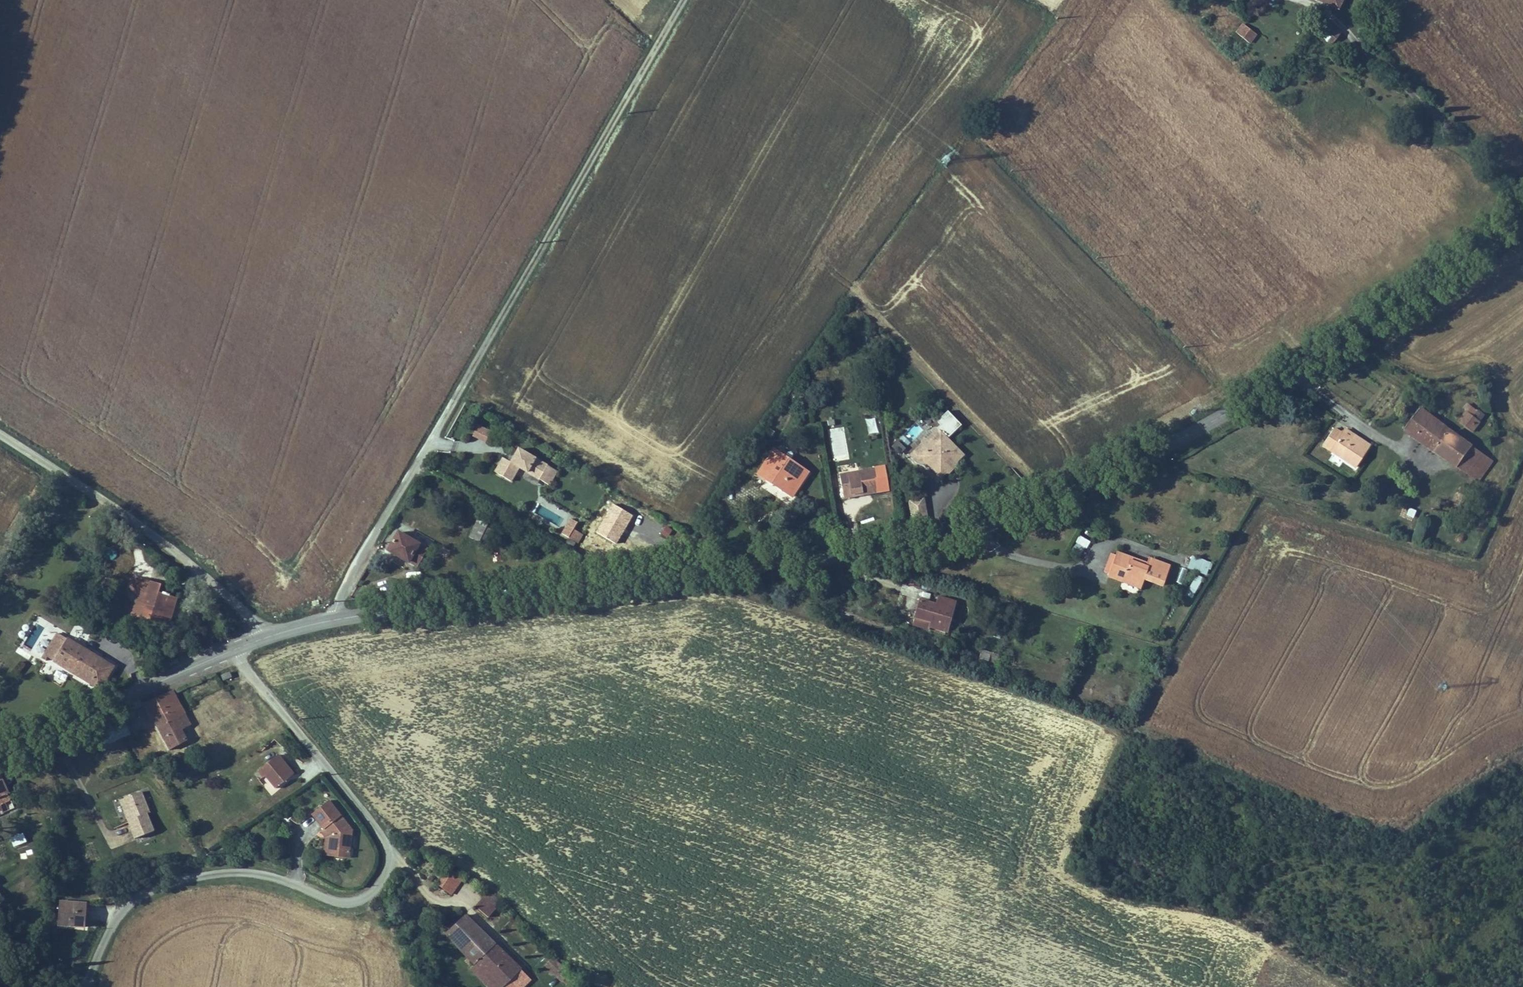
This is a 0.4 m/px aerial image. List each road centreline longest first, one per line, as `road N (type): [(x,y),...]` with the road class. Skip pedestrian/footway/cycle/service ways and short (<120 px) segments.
road 1 (secondary): [(335,619),(564,584),(872,558),(981,531),(1216,420),(1437,286),(1522,217)]
road 2 (unclassified): [(88,986),(117,919),(161,886),(249,873),(342,903),(367,897),(387,870),(380,833),(232,650)]
road 3 (unclassified): [(680,0),(436,433)]
road 4 (unclassified): [(0,434),(176,550),(268,636)]
road 5 (secondary): [(0,754),(232,650)]
road 6 (unclassified): [(335,619),(436,433)]

